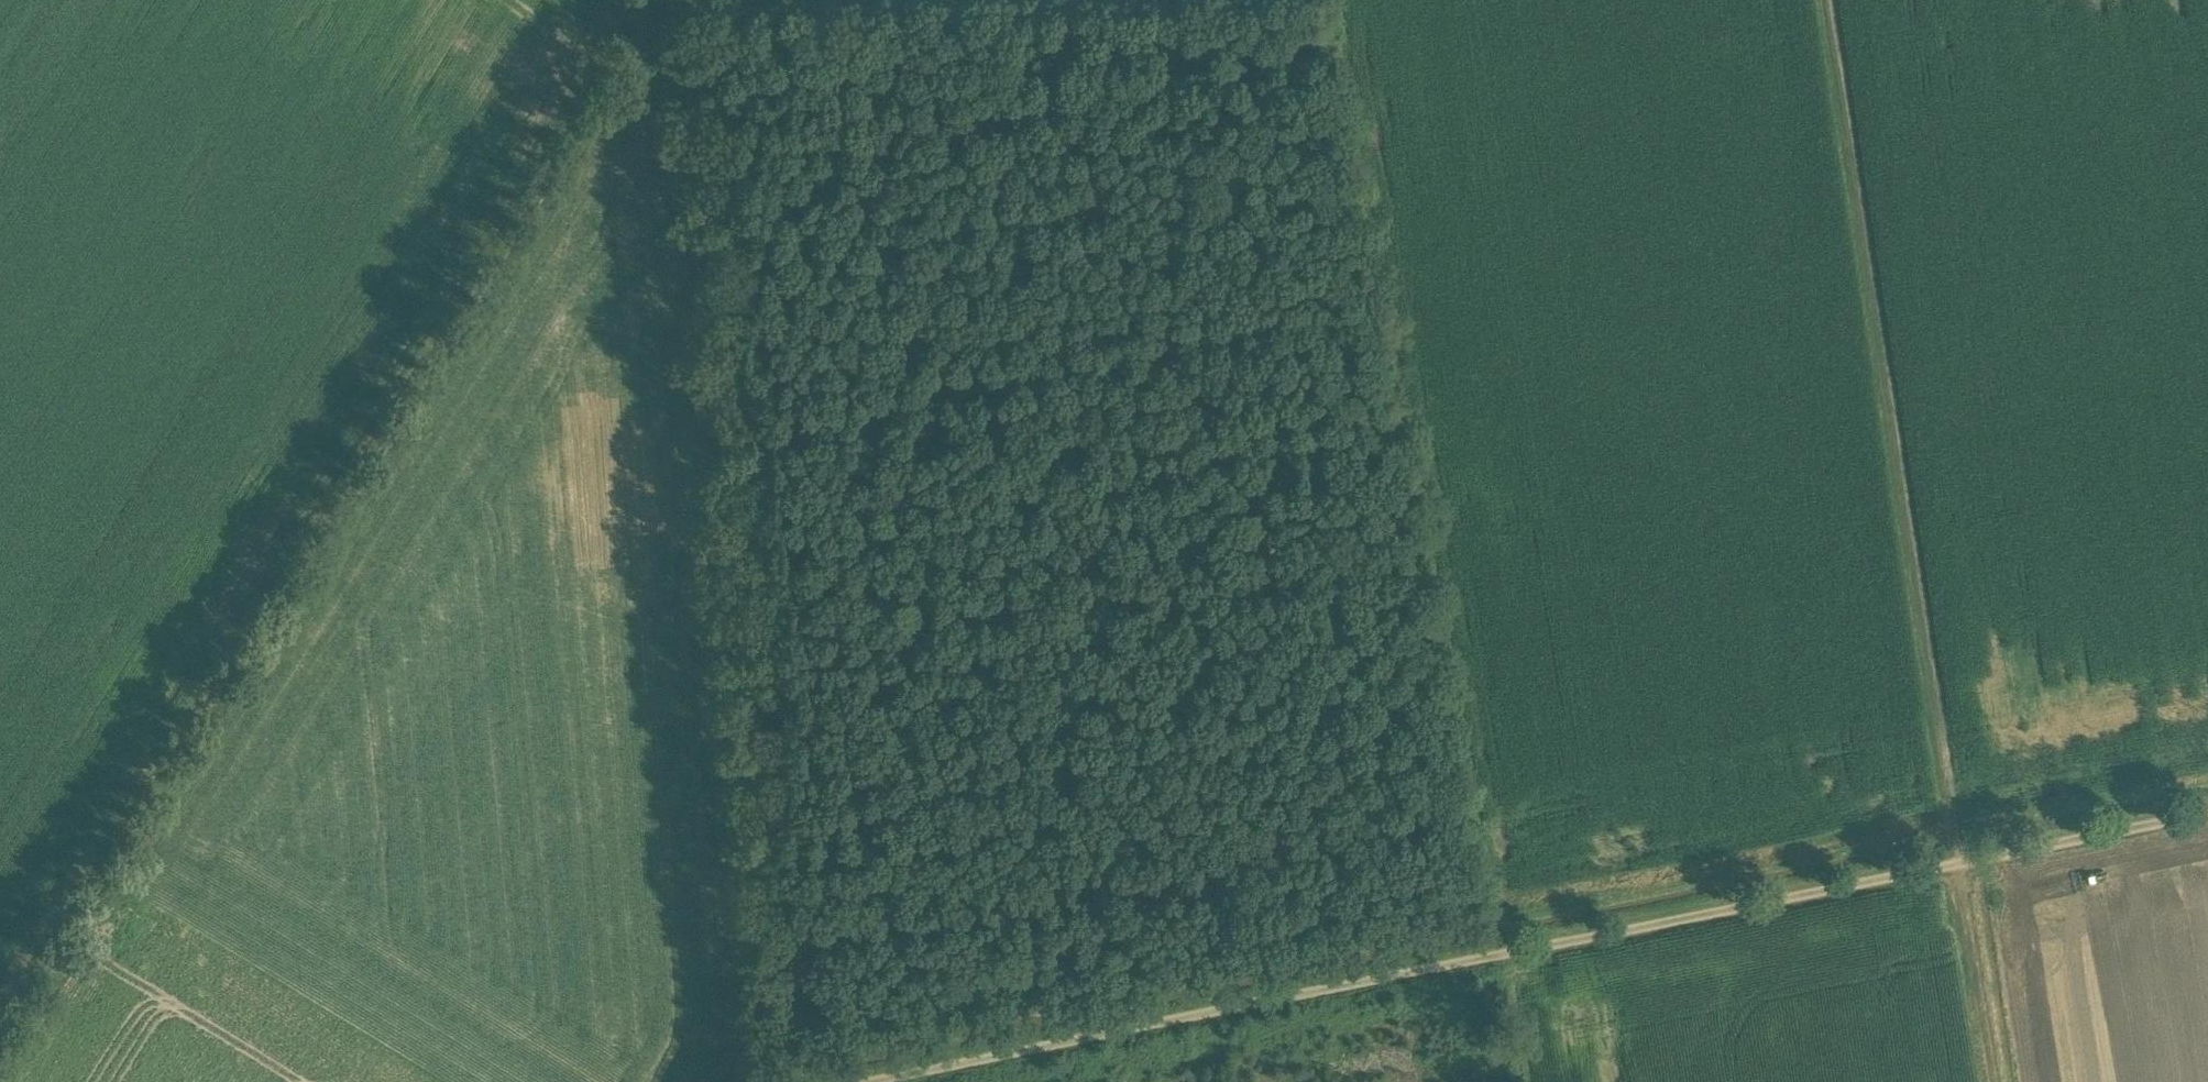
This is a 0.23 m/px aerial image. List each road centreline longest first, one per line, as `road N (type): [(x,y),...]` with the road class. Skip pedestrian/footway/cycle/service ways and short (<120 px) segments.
road 1 (track): [(2207,811),(871,1081)]
road 2 (track): [(688,0),(783,1081)]

